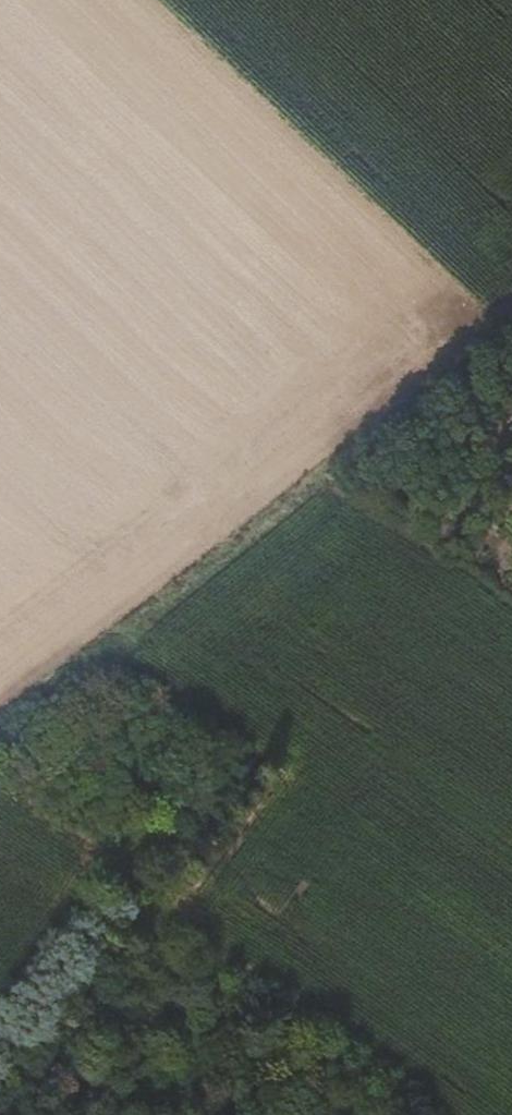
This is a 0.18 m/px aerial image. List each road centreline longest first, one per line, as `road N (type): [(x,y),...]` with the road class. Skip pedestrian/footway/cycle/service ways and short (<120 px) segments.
road 1 (track): [(349,469),(0,750)]

